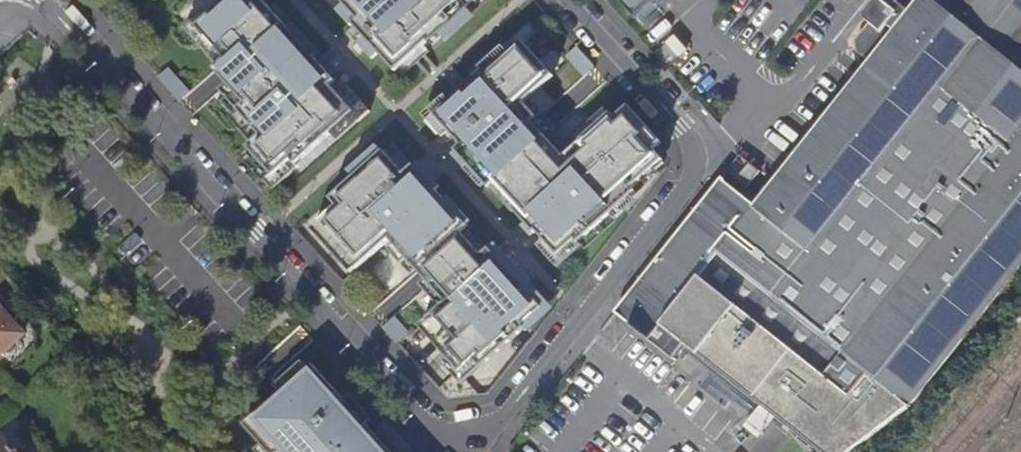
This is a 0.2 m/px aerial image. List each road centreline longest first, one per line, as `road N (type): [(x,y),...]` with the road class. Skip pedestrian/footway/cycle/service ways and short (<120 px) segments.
road 1 (residential): [(47,0),(434,434),(461,443),(489,435),(695,172),(682,128),(569,0)]

